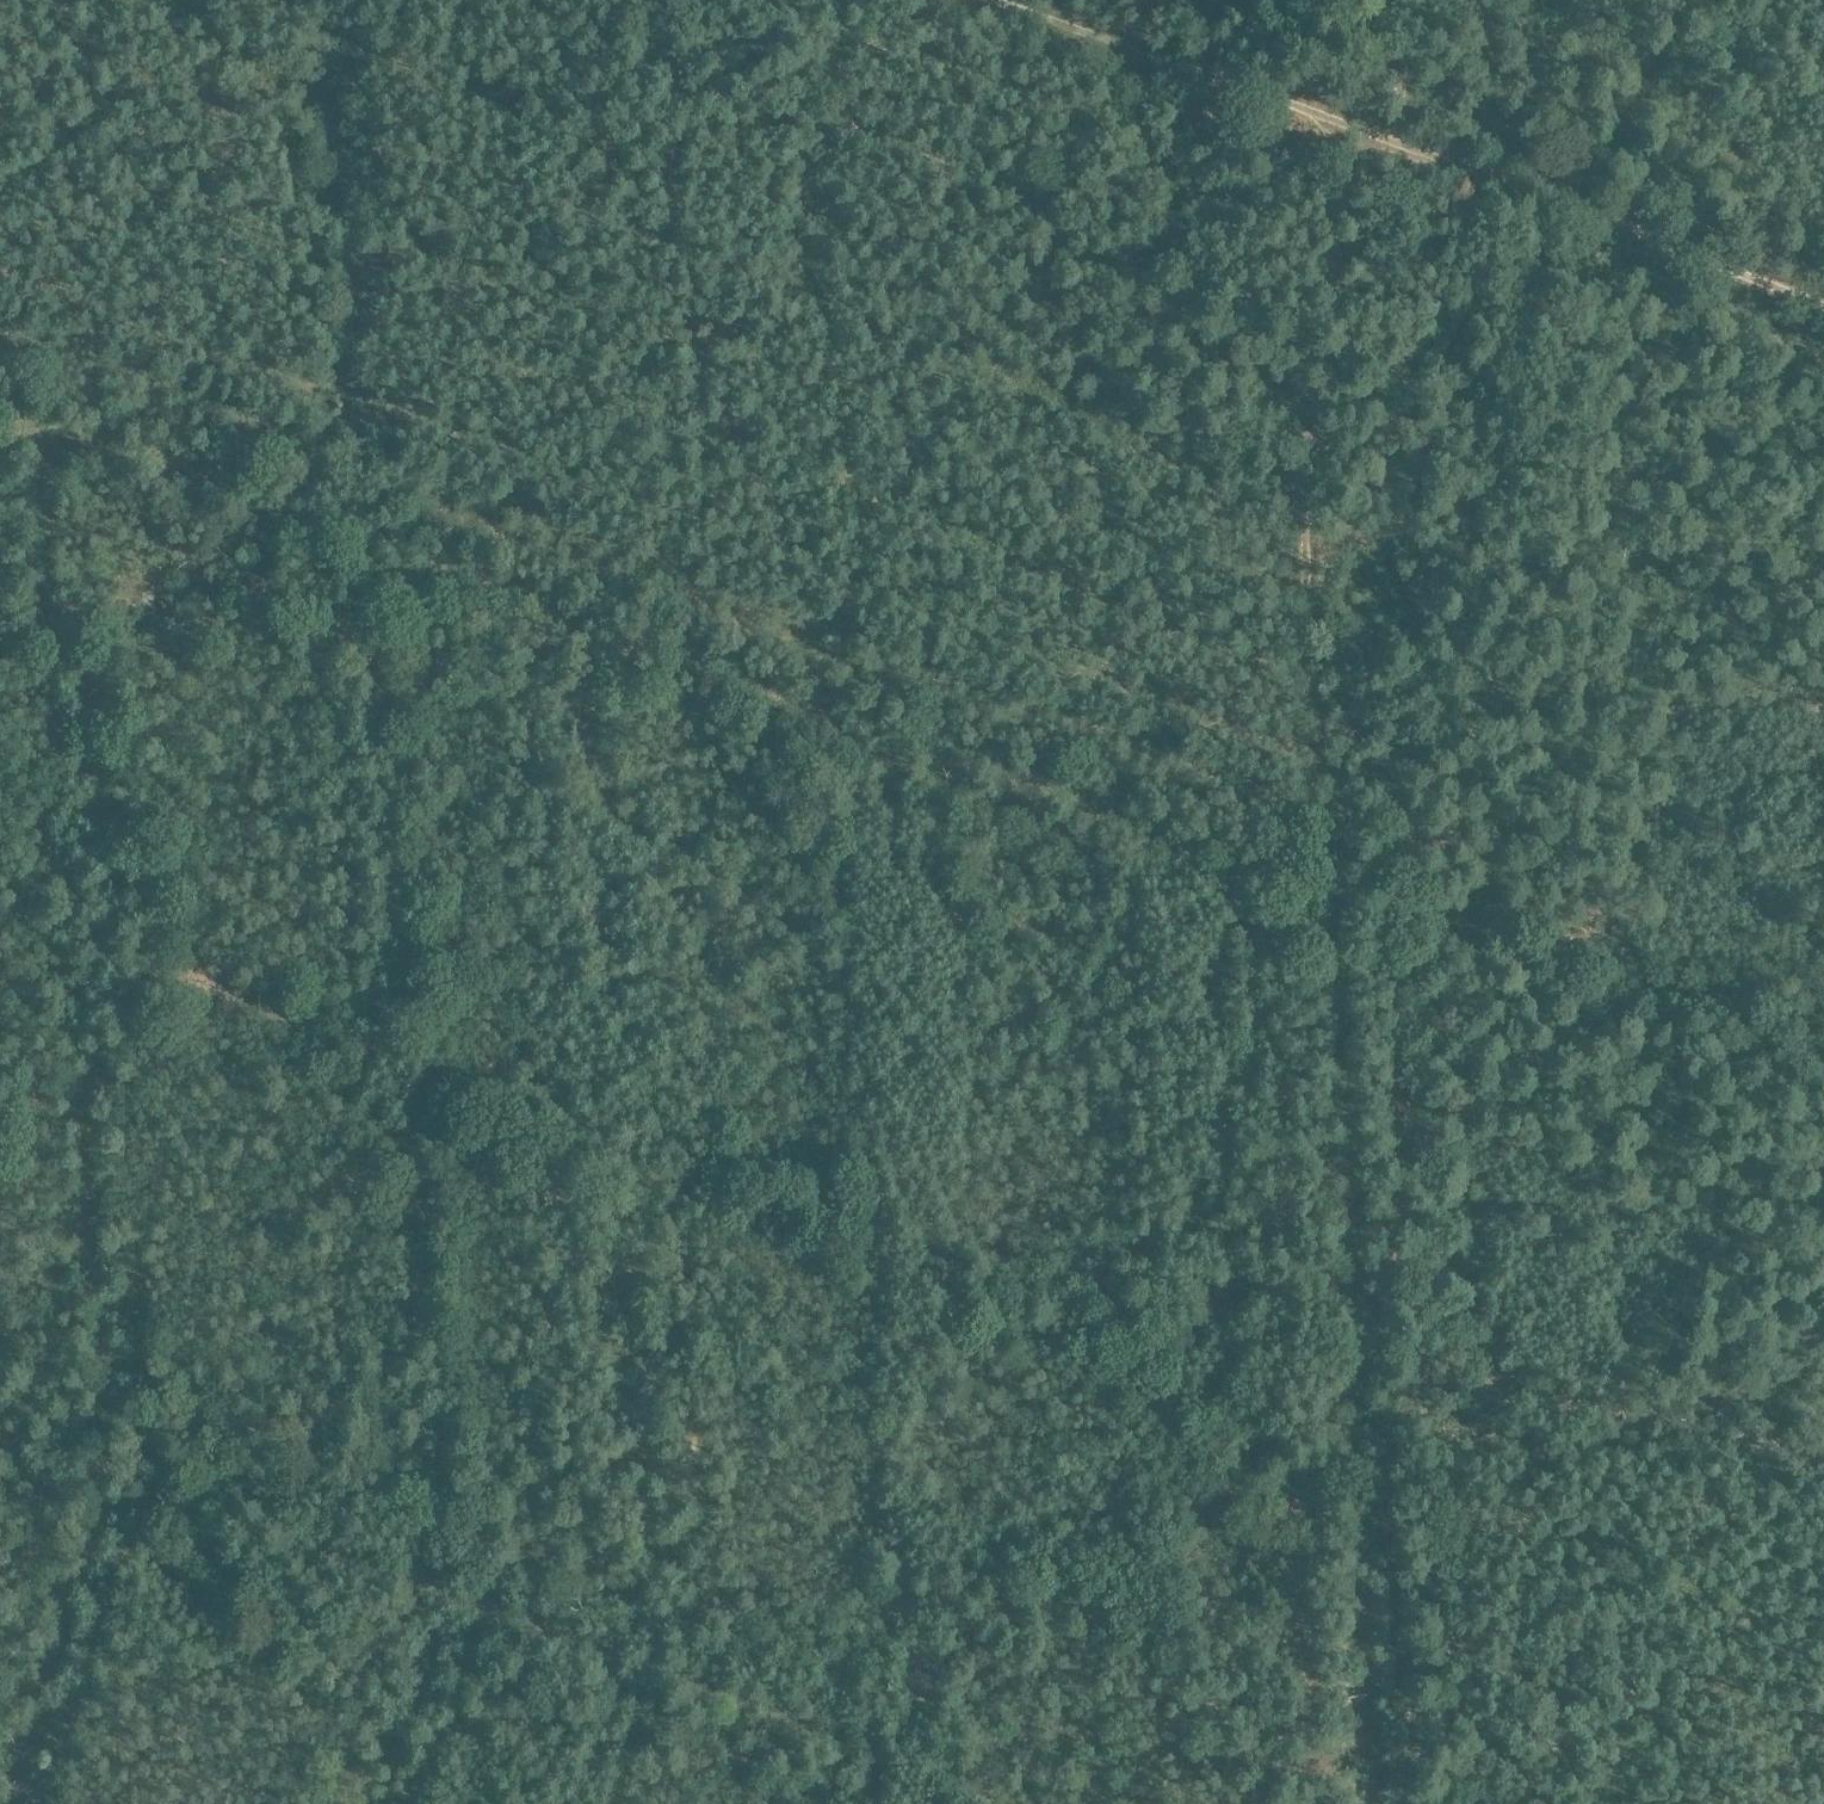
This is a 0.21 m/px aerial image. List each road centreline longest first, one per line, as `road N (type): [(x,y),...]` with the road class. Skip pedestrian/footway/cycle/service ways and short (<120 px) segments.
road 1 (track): [(1332,118),(1343,360),(1313,424),(1302,475),(1306,587),(1333,784),(1384,896),(1390,934),(1398,1135),(1390,1330),(1404,1361),(1458,1391),(1823,1466)]
road 2 (track): [(1823,303),(1332,118)]
road 3 (track): [(1332,118),(993,0)]

